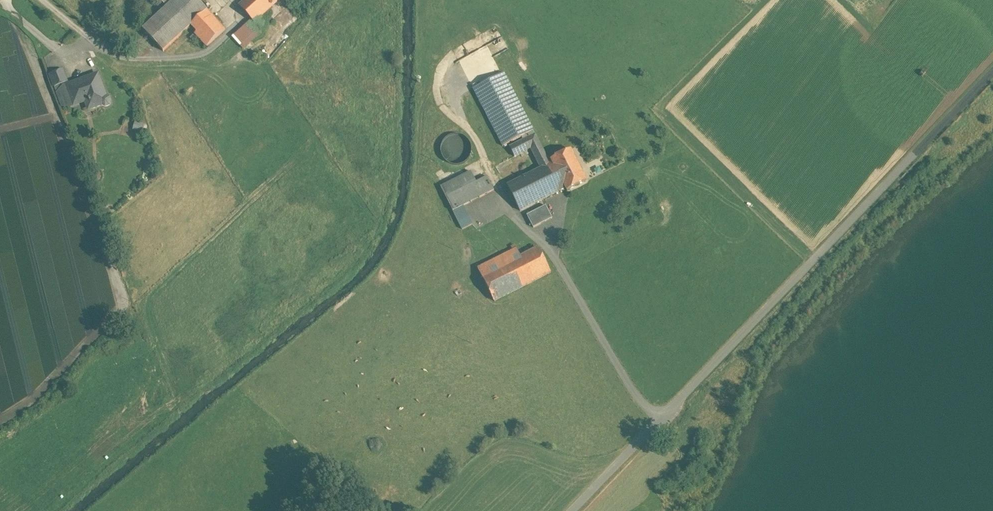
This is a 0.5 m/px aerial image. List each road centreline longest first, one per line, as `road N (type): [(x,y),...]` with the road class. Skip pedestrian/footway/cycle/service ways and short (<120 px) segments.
road 1 (track): [(239,26),(203,55),(124,57),(56,49),(10,0)]

